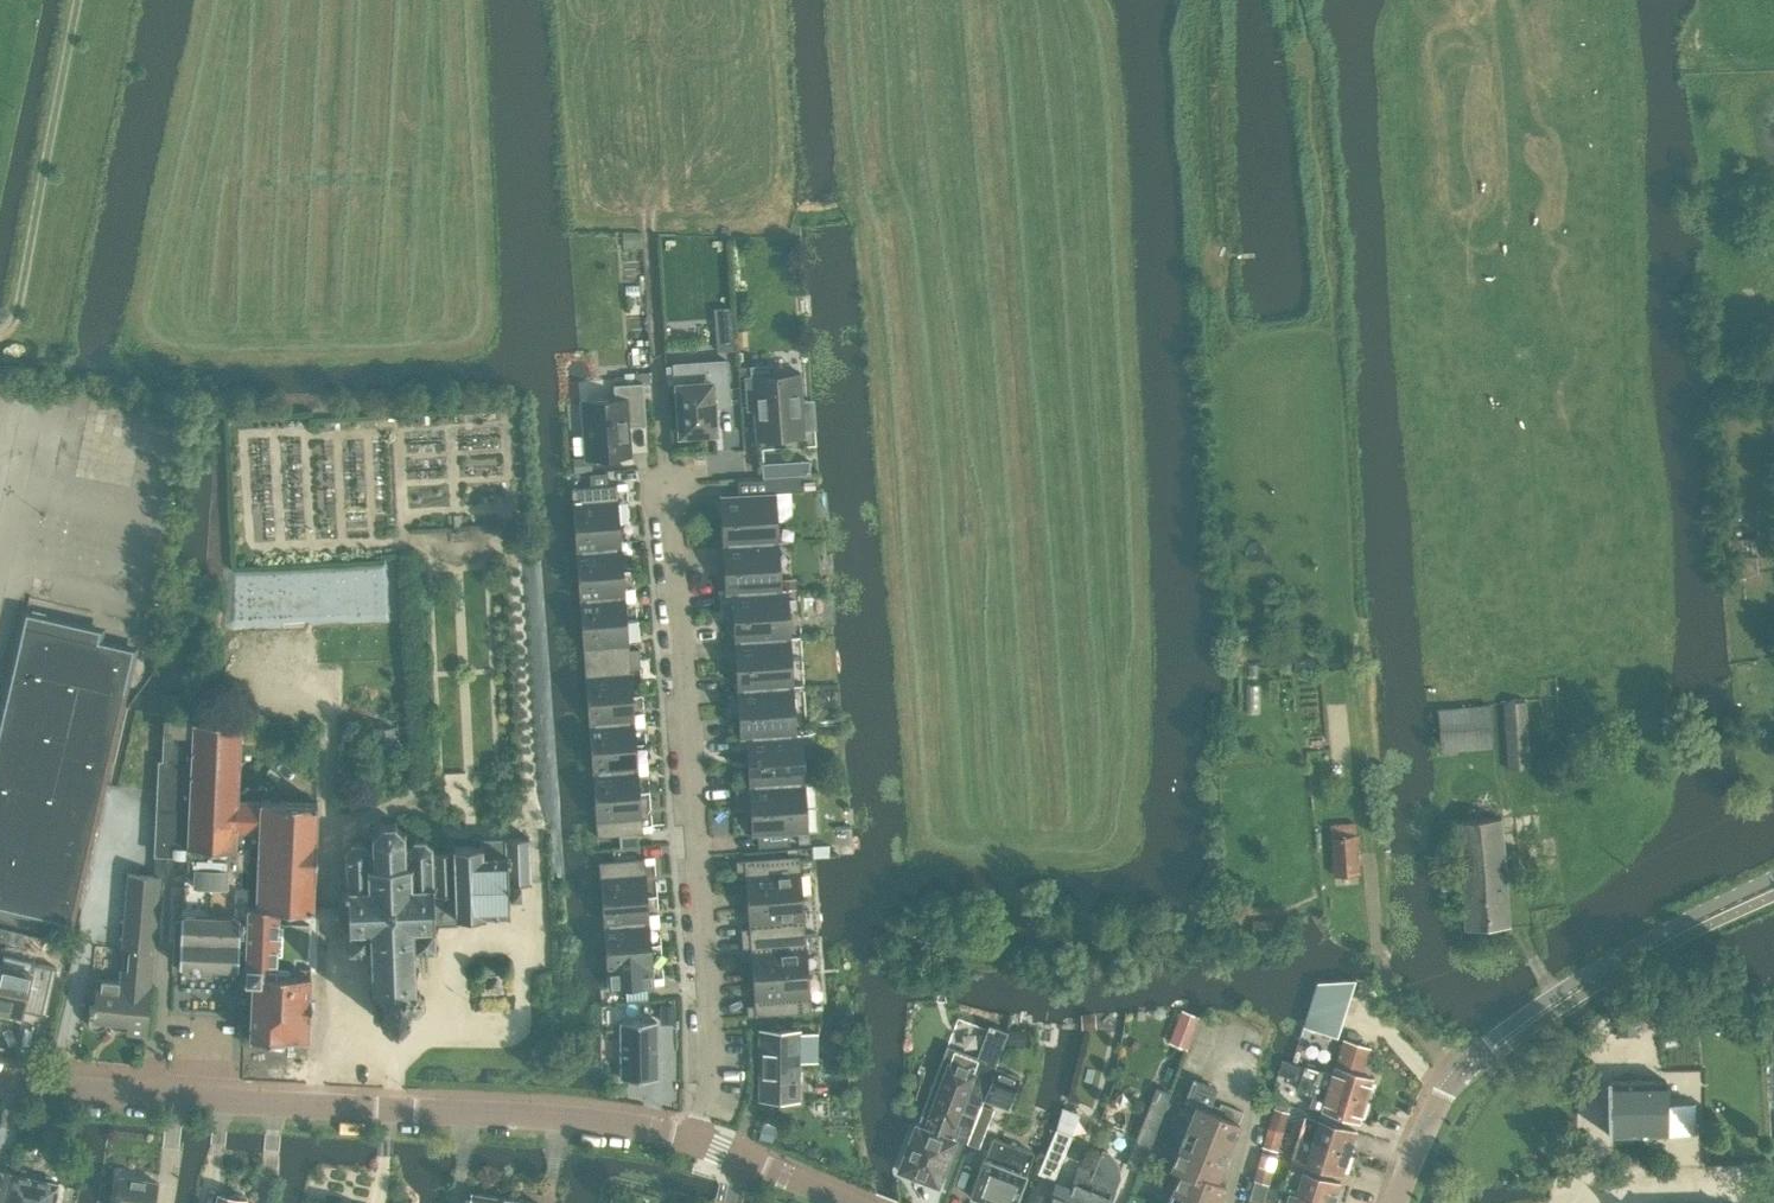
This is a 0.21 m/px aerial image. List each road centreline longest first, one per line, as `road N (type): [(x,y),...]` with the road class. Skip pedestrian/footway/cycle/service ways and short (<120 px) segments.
road 1 (residential): [(697,1143),(714,1090),(714,1049),(664,369)]
road 2 (tertiary): [(697,1143),(560,1116),(0,1080)]
road 3 (tertiary): [(1391,1202),(1436,1100),(1474,1057),(1561,989),(1773,878)]
road 4 (residential): [(1234,1202),(1259,1113),(1254,1096),(1226,1073),(1233,1037)]

